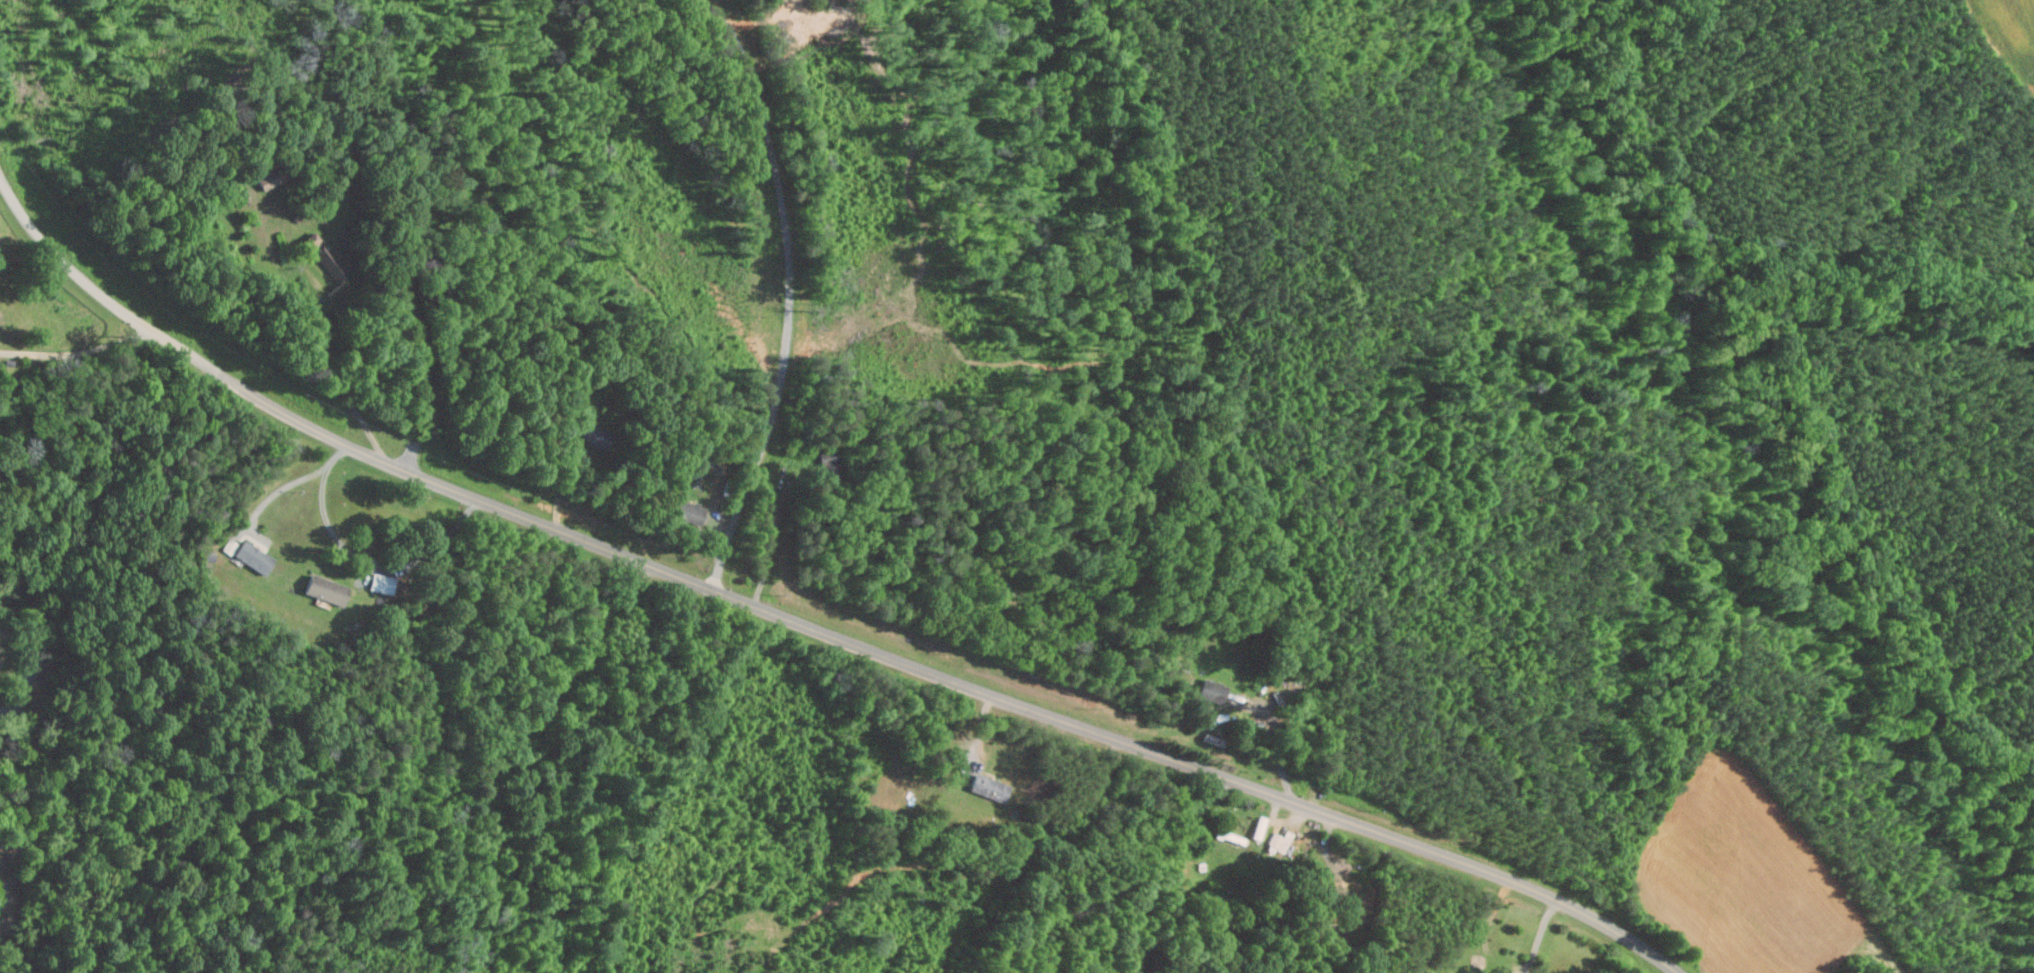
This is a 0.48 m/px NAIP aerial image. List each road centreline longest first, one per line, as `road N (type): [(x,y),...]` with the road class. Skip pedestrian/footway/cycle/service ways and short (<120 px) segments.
road 1 (residential): [(223,374),(340,443),(445,490),(946,681),(1519,884),(1676,972)]
road 2 (residential): [(708,591),(781,384),(790,282),(755,63)]
road 3 (residential): [(0,174),(87,283),(149,333),(223,374)]

